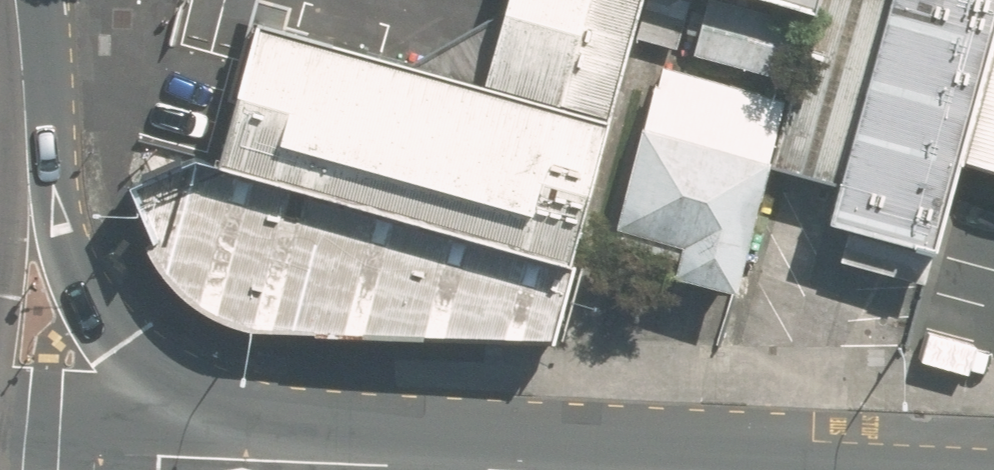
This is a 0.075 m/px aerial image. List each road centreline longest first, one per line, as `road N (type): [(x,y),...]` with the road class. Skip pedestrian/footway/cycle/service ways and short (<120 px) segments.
road 1 (primary): [(0,48),(96,302),(179,397),(286,459)]
road 2 (secondary): [(0,445),(286,459)]
road 3 (secondary): [(286,459),(524,469)]

